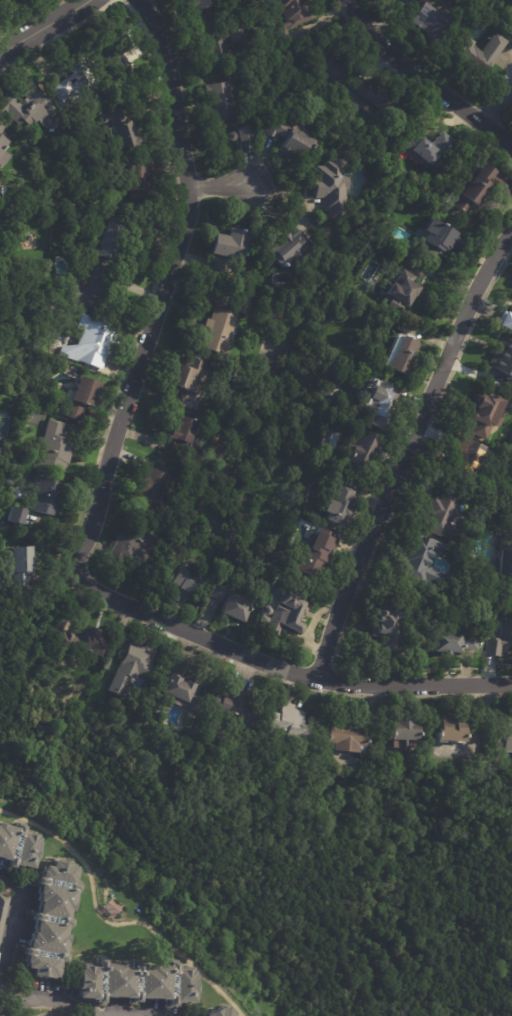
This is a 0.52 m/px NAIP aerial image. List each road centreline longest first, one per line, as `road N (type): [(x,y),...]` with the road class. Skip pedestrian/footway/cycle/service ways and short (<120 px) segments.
road 1 (residential): [(138,0),(170,62),(190,202),(80,558),(87,584),(317,677),(511,686)]
road 2 (residential): [(511,234),(463,317),(337,611),(317,677)]
road 3 (residential): [(351,0),(405,63),(511,144)]

